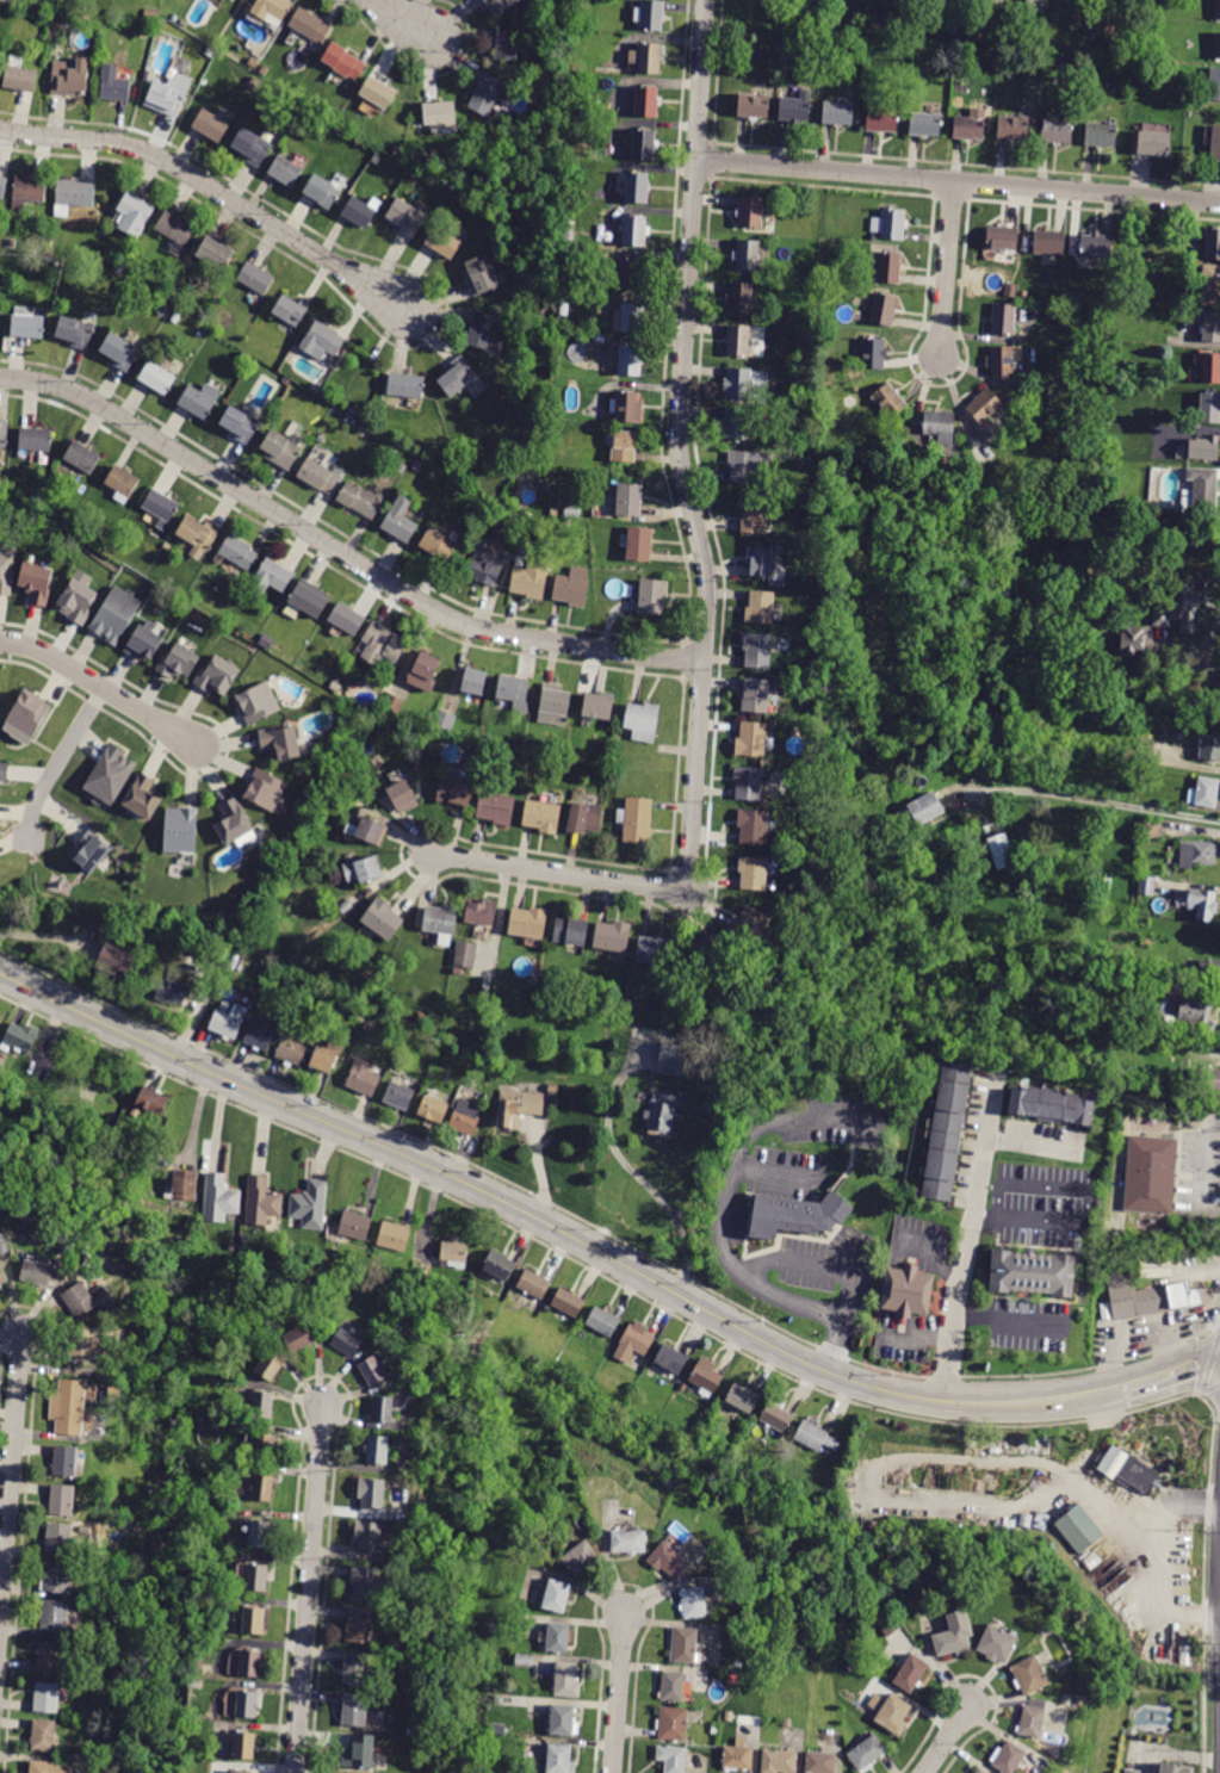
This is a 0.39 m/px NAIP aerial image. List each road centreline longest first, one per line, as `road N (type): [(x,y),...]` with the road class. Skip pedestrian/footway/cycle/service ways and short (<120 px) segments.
road 1 (tertiary): [(1120,1394),(993,1408),(899,1395),(812,1366),(487,1194),(0,974)]
road 2 (residential): [(432,853),(687,888),(707,585),(679,438),(707,0)]
road 3 (residential): [(704,662),(457,621),(82,396),(0,377)]
road 4 (residential): [(1219,203),(696,159)]
road 5 (residential): [(403,308),(162,159),(110,141),(0,130)]
road 6 (residential): [(296,1772),(323,1409)]
road 7 (residential): [(0,1606),(21,1333)]
road 8 (residential): [(0,642),(62,661),(199,748)]
road 9 (residential): [(939,357),(954,180)]
road 10 (residential): [(612,1772),(626,1611)]

